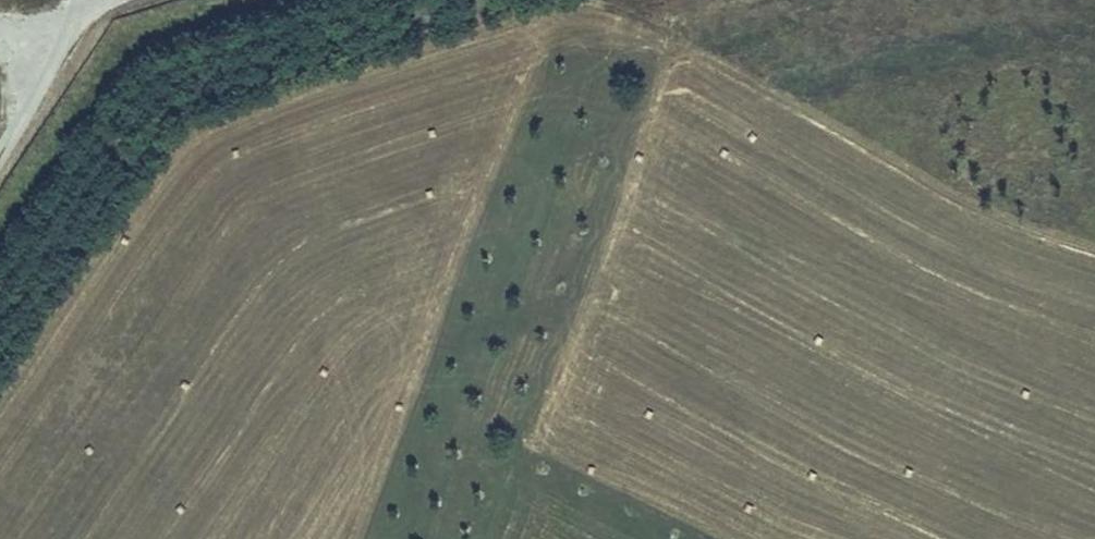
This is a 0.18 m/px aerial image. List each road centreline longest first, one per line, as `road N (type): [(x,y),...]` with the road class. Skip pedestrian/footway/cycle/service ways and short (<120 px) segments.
road 1 (track): [(111,0),(0,154)]

